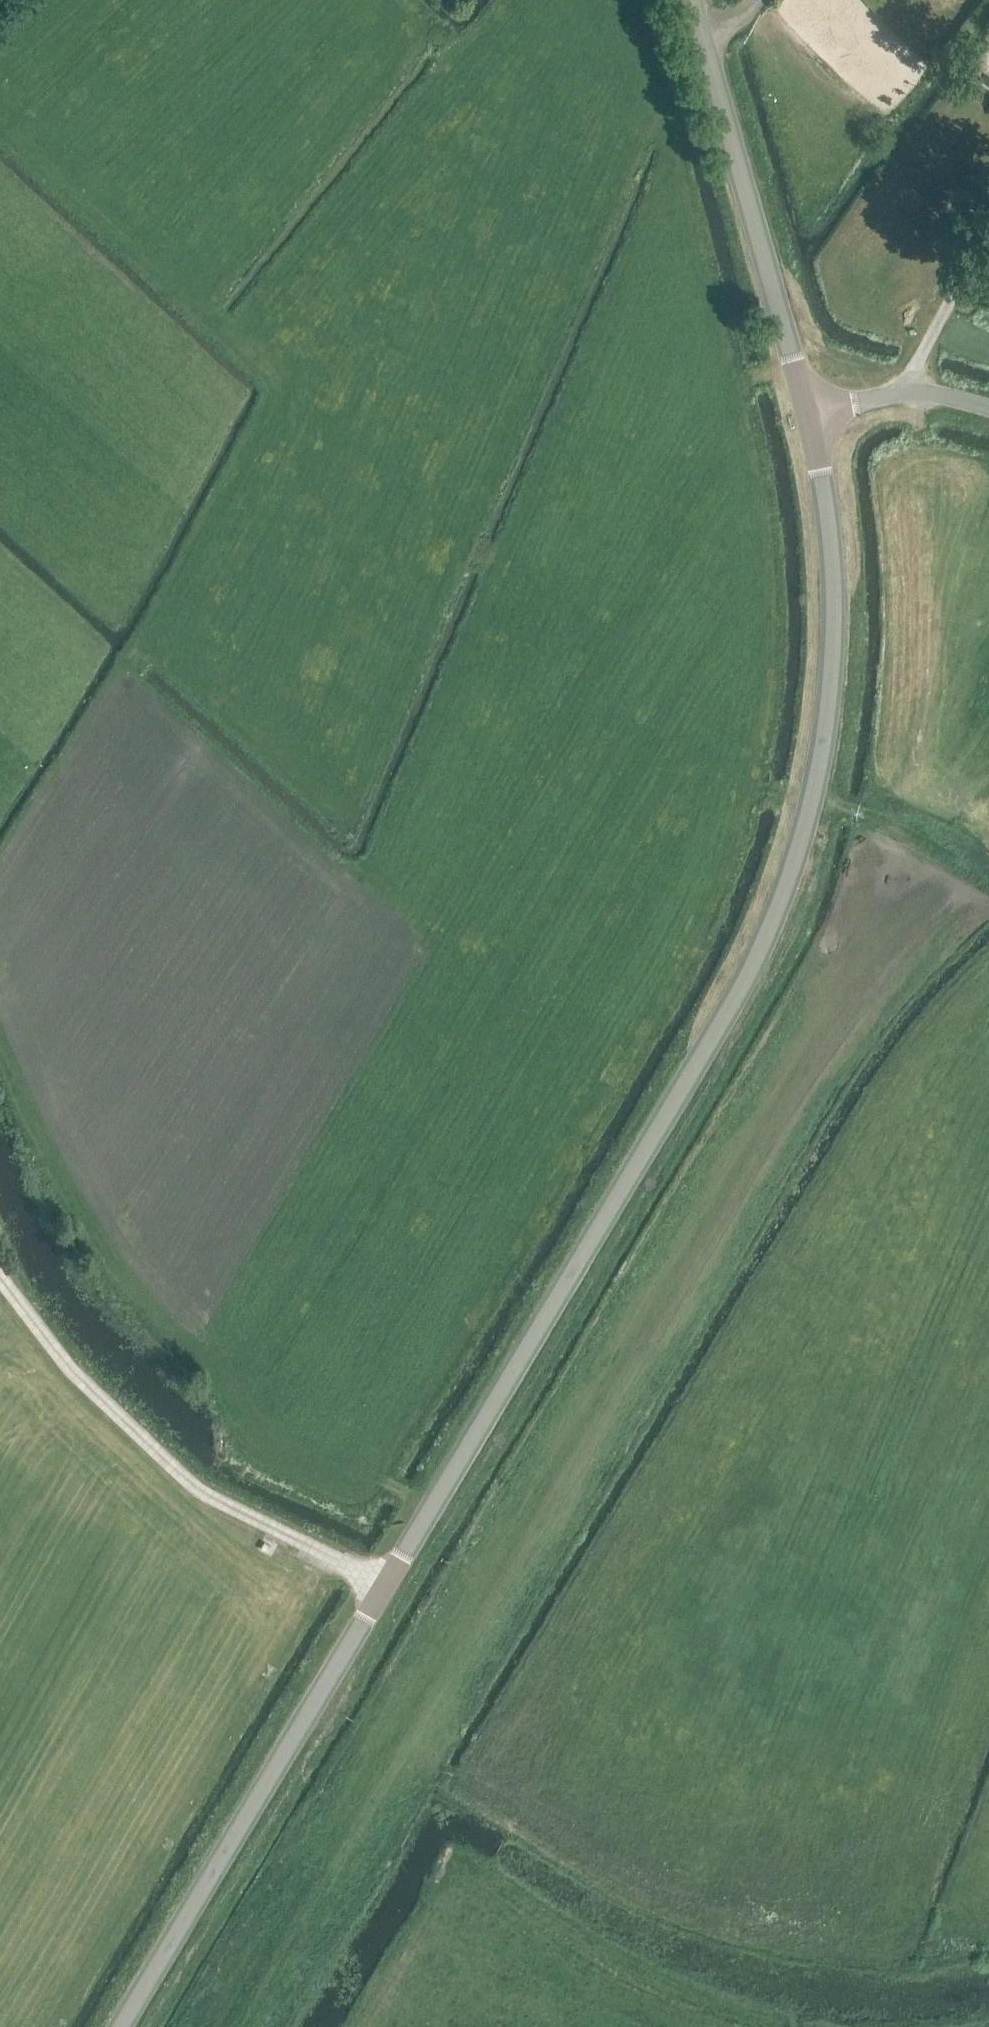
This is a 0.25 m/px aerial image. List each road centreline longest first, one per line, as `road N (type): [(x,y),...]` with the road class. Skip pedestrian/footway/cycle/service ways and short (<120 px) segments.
road 1 (tertiary): [(115,2026),(751,968),(801,845),(826,728),(833,538),(806,413)]
road 2 (tertiary): [(806,413),(693,0)]
road 3 (unclassified): [(988,408),(927,393),(806,413)]

